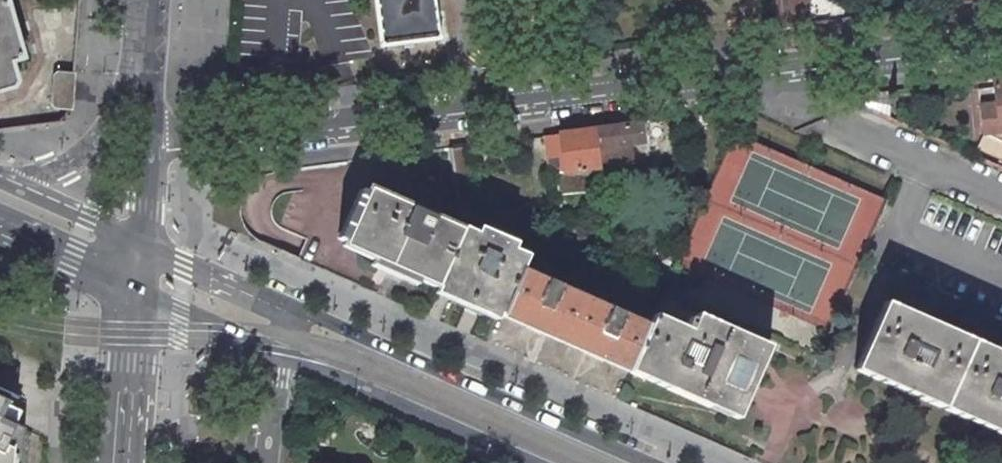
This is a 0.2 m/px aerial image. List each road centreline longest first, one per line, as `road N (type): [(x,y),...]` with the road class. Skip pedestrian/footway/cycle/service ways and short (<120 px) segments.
road 1 (residential): [(767,67),(150,147)]
road 2 (primary): [(280,352),(539,462)]
road 3 (residential): [(767,67),(799,101),(1001,194)]
road 4 (residential): [(151,47),(73,182),(59,196),(0,207)]
road 5 (residential): [(1001,39),(767,67)]
road 6 (residential): [(280,352),(283,311),(142,252)]
road 7 (tertiary): [(123,462),(136,298)]
road 8 (primary): [(136,298),(280,352)]
road 9 (primary): [(0,229),(136,298)]

